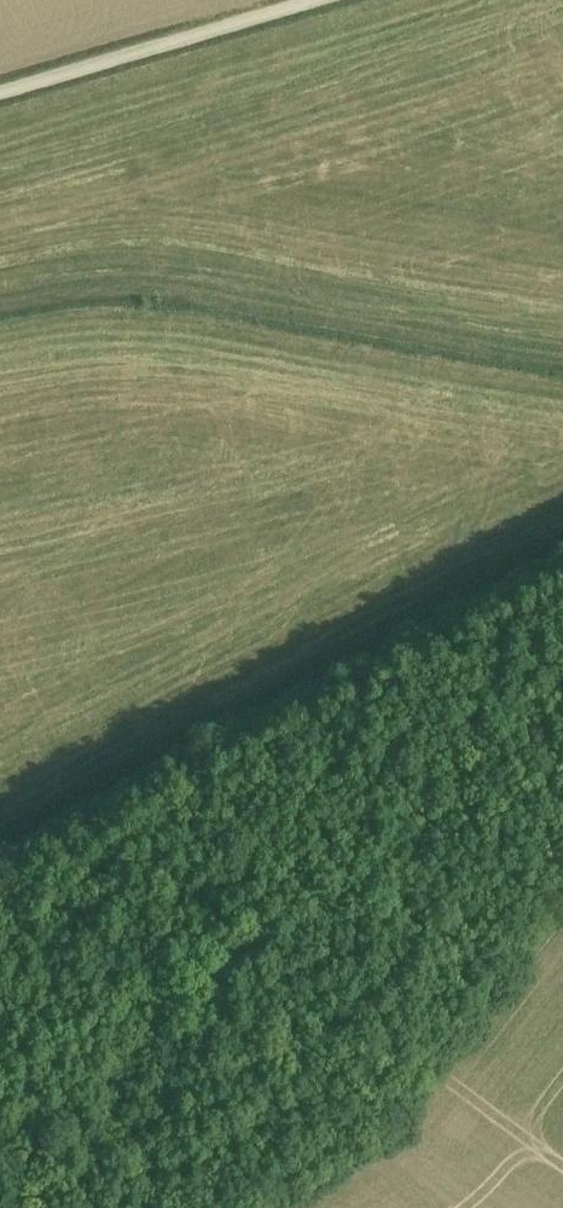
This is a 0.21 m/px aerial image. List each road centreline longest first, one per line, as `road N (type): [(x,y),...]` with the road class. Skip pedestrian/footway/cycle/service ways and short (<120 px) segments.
road 1 (unclassified): [(0,94),(320,0)]

